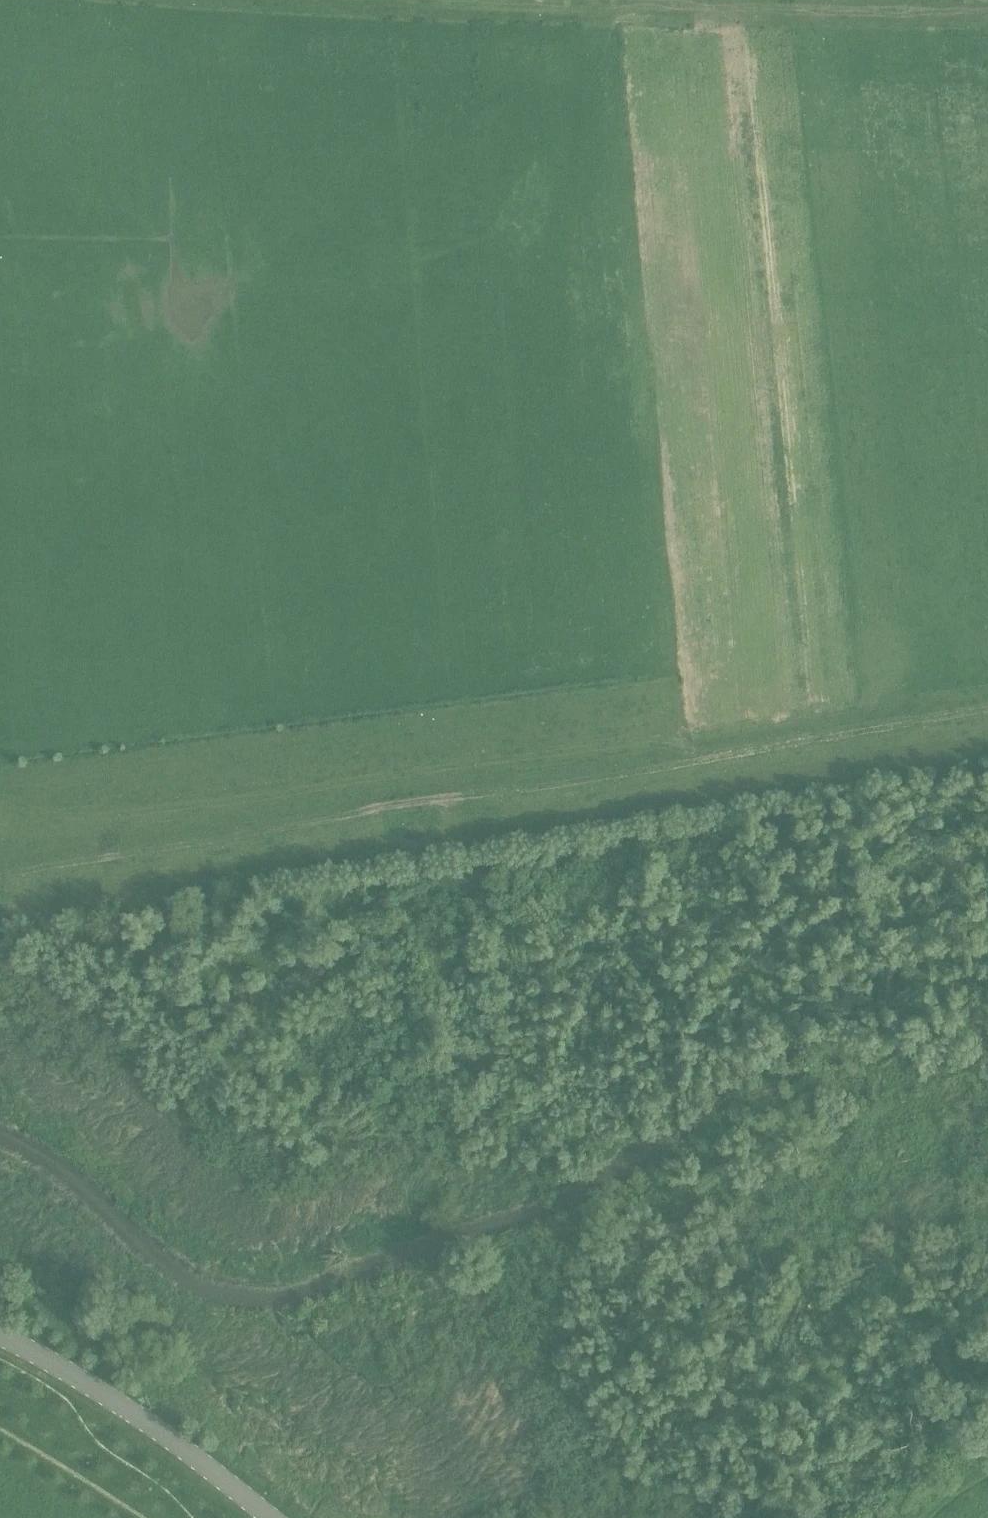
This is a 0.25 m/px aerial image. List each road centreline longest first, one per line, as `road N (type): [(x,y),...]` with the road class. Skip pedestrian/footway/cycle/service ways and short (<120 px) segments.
road 1 (unclassified): [(272,1517),(58,1364),(0,1339)]
road 2 (track): [(987,693),(704,737)]

